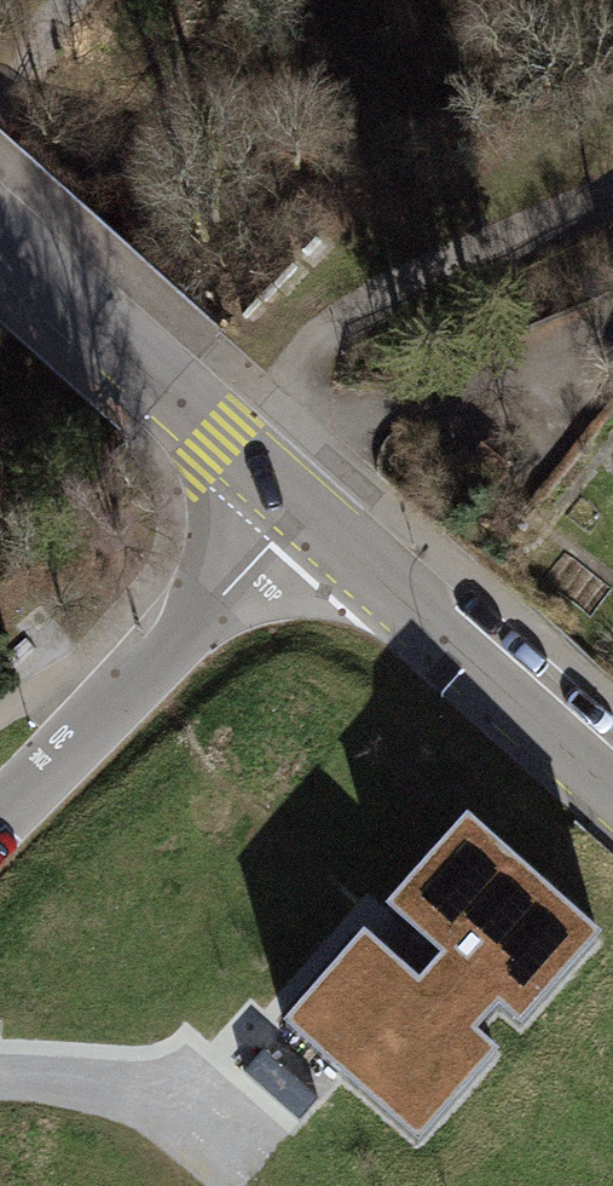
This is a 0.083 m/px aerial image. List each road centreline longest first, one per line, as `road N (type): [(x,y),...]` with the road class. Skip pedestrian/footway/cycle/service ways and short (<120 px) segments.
road 1 (residential): [(278,496),(271,404),(318,322),(612,196)]
road 2 (residential): [(612,794),(278,496)]
road 3 (residential): [(278,496),(252,564),(0,808)]
road 4 (residential): [(278,496),(0,239)]

